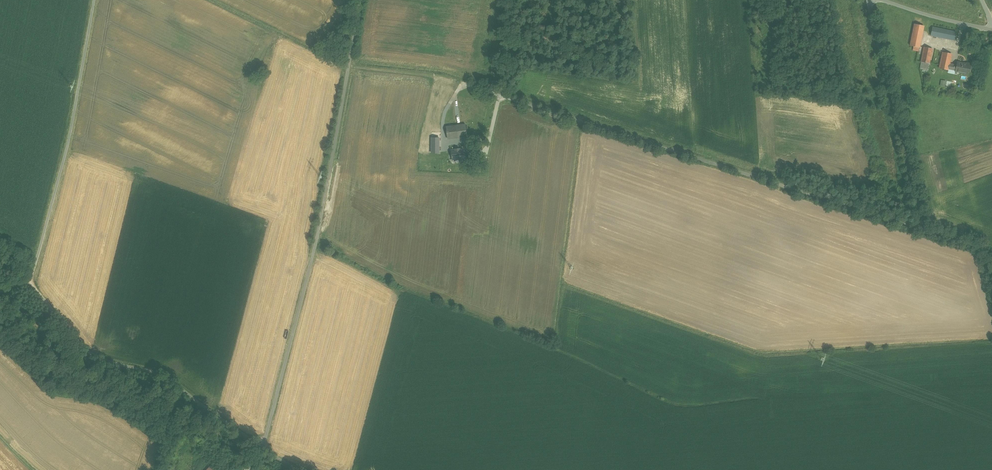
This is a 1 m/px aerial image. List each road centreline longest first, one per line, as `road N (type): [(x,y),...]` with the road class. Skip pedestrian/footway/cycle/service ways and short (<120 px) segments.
road 1 (unclassified): [(93,0),(77,95),(27,275),(86,355),(159,378),(264,446)]
road 2 (unclassified): [(922,226),(504,90),(484,148)]
road 3 (unclassified): [(264,446),(331,174),(361,0)]
road 4 (unclassified): [(922,226),(868,0)]

